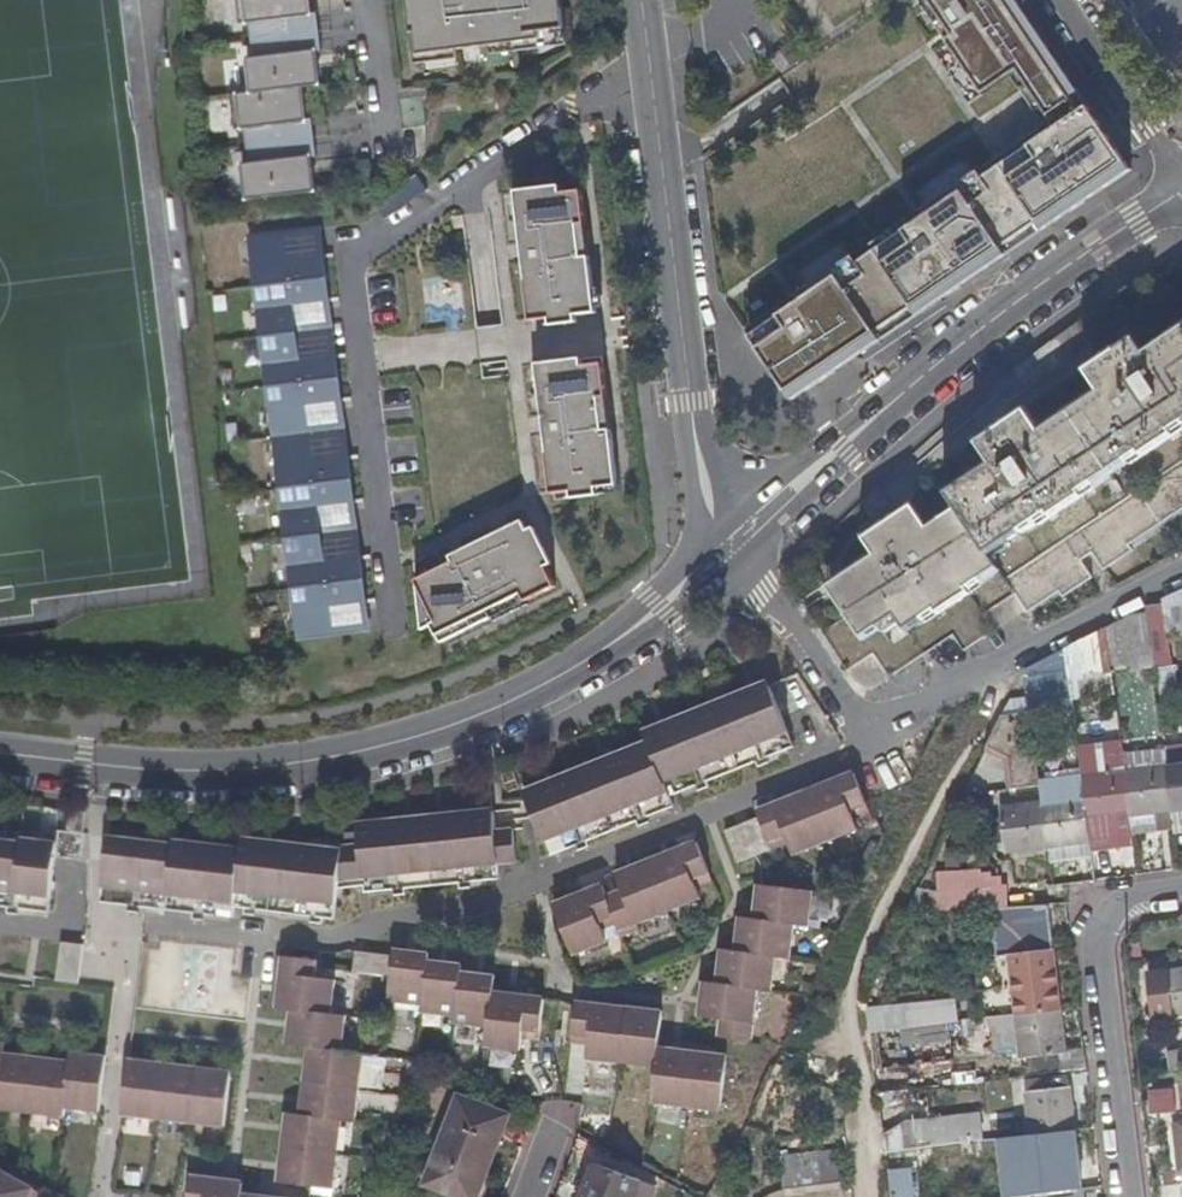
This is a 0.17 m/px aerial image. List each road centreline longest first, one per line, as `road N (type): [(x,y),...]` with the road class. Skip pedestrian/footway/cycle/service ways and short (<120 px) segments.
road 1 (tertiary): [(0,754),(171,772),(368,754),(551,685),(662,610),(728,551)]
road 2 (residential): [(728,551),(870,733),(1181,573)]
road 3 (tertiary): [(1181,194),(991,324),(728,551)]
road 4 (track): [(995,669),(983,727),(862,954),(849,1009),(878,1196)]
road 5 (residential): [(644,0),(692,407),(728,551)]
road 6 (residential): [(1181,892),(1127,900),(1099,938),(1130,1196)]
road 7 (residential): [(1181,169),(1065,0)]

